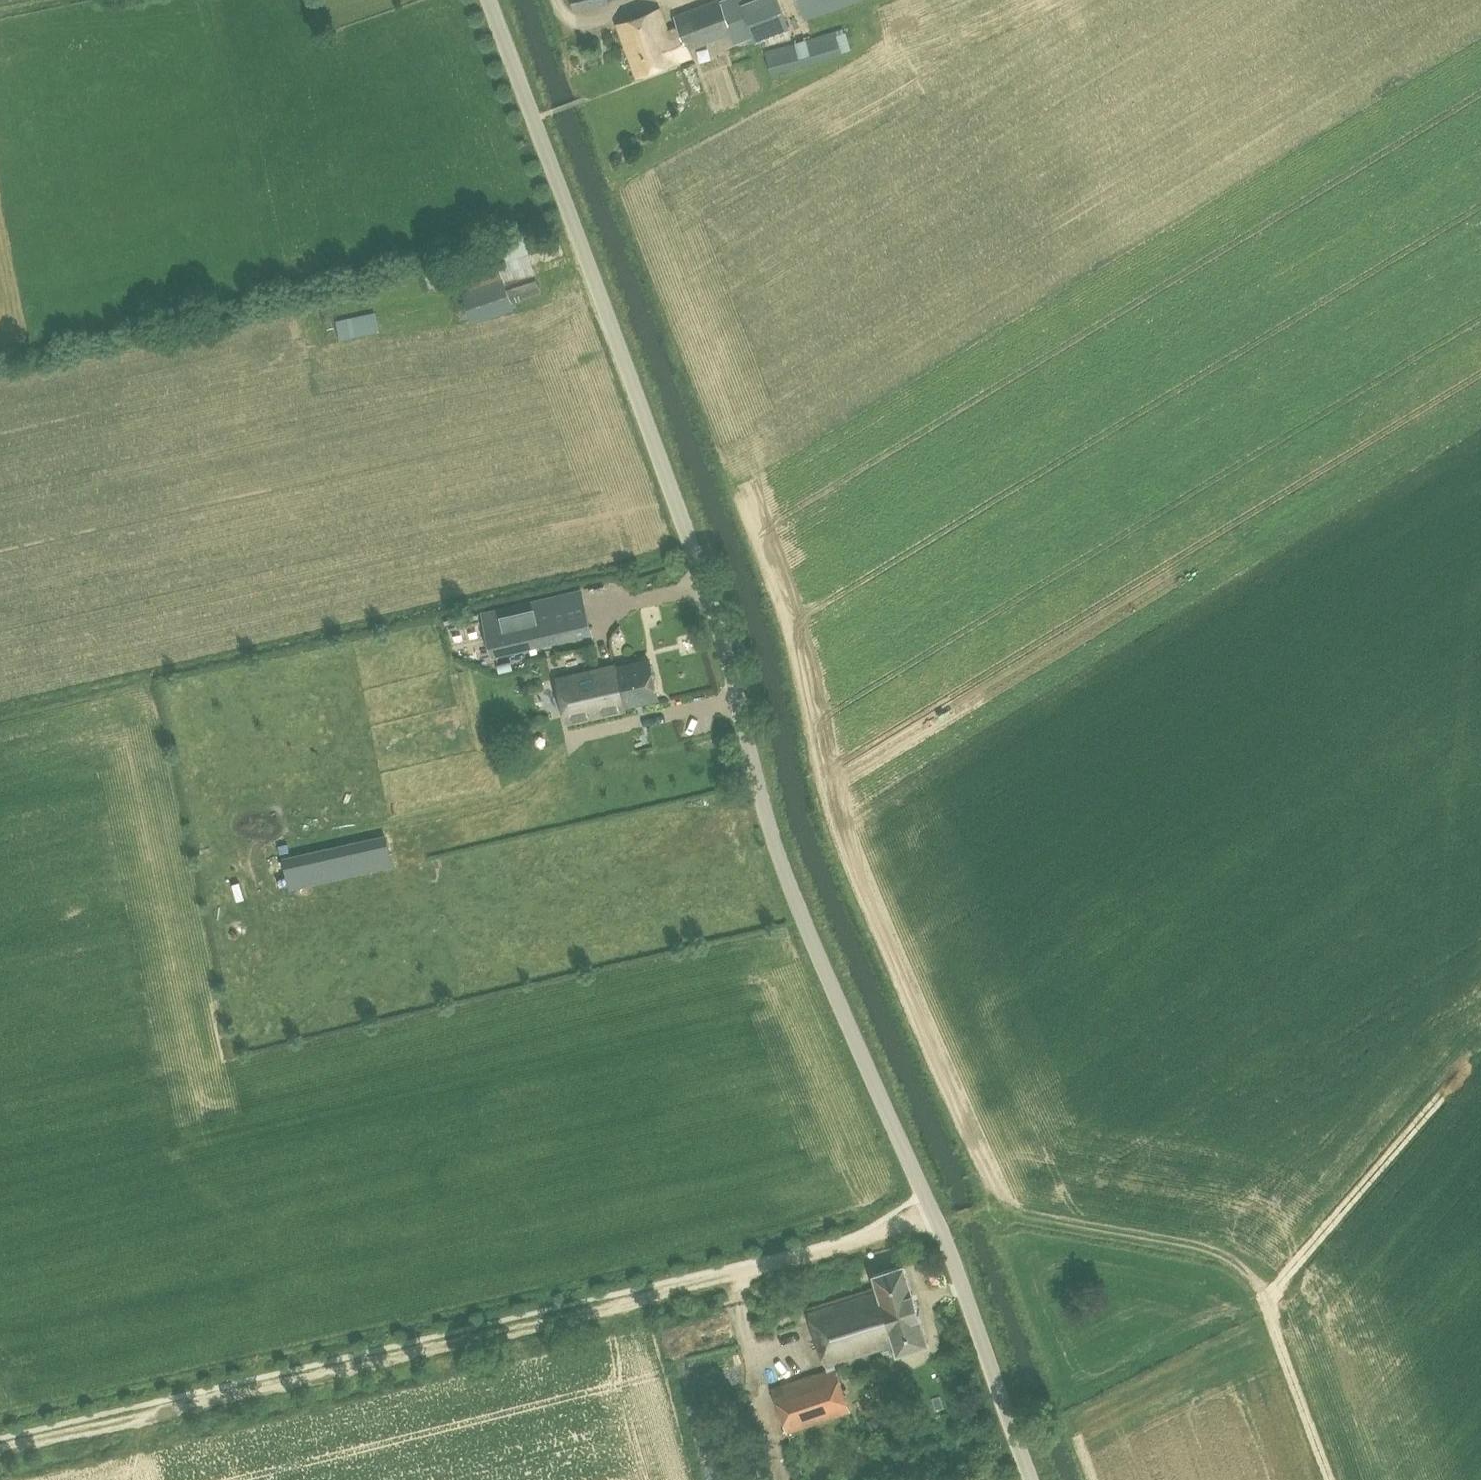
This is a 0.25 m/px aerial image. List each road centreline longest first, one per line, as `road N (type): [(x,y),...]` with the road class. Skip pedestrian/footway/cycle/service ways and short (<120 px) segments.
road 1 (unclassified): [(1031,1479),(938,1225),(789,884),(758,795),(716,614),(488,0)]
road 2 (track): [(0,1448),(938,1225)]

